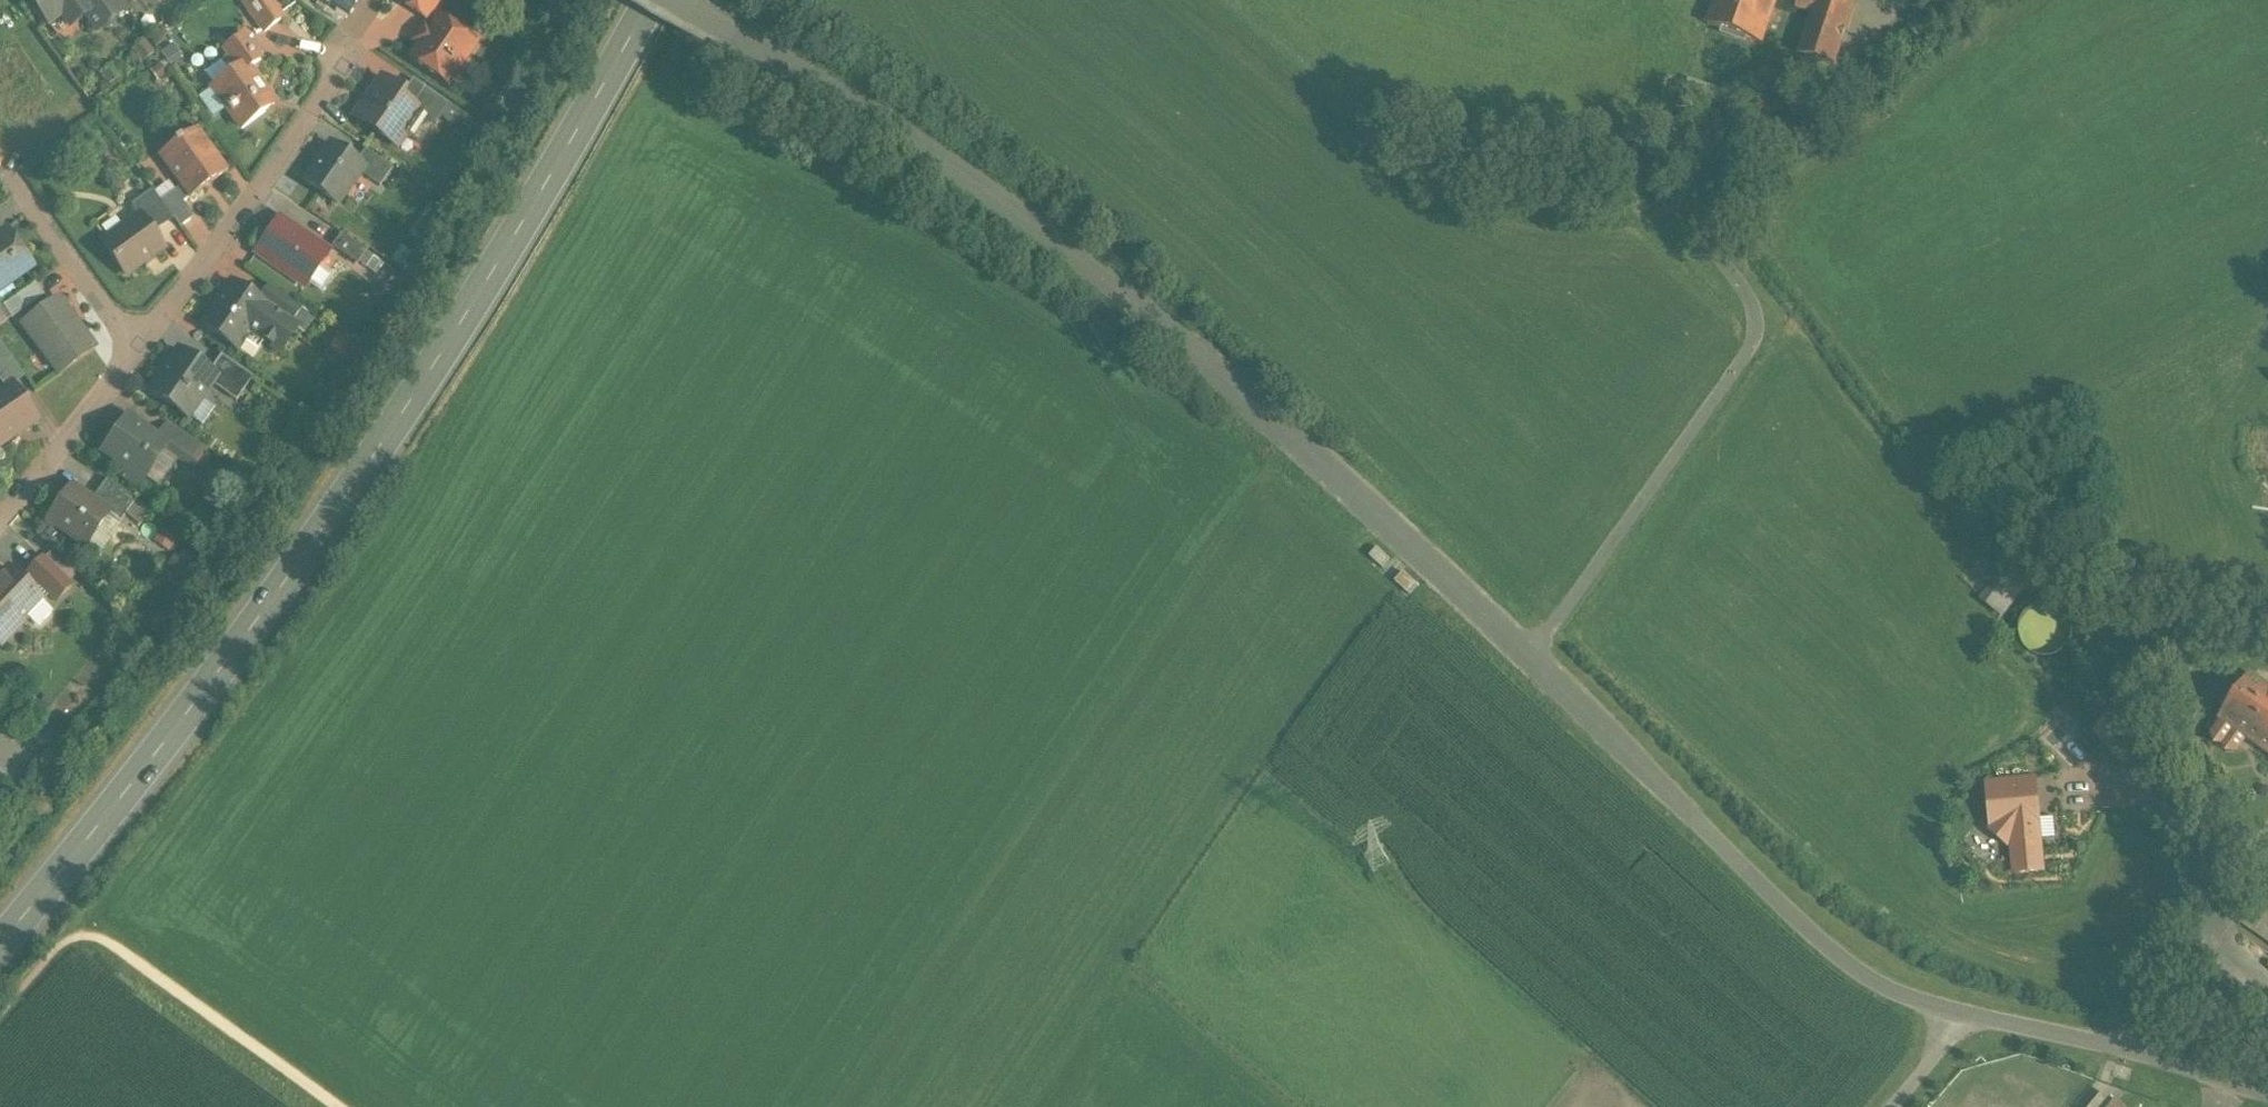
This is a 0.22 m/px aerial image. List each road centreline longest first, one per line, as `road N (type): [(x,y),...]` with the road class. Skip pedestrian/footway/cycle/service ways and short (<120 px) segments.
road 1 (residential): [(659,0),(889,133),(1152,320),(1470,600),(1813,943),(1882,990),(1963,1020)]
road 2 (primary): [(0,942),(242,641),(365,473),(596,108),(654,0)]
road 3 (residential): [(138,343),(349,53)]
road 4 (track): [(335,1106),(116,948),(91,936),(68,940)]
road 5 (unclassified): [(1963,1020),(2068,1038),(2267,1098)]
road 6 (residential): [(138,343),(0,150)]
road 7 (residential): [(0,512),(138,343)]

